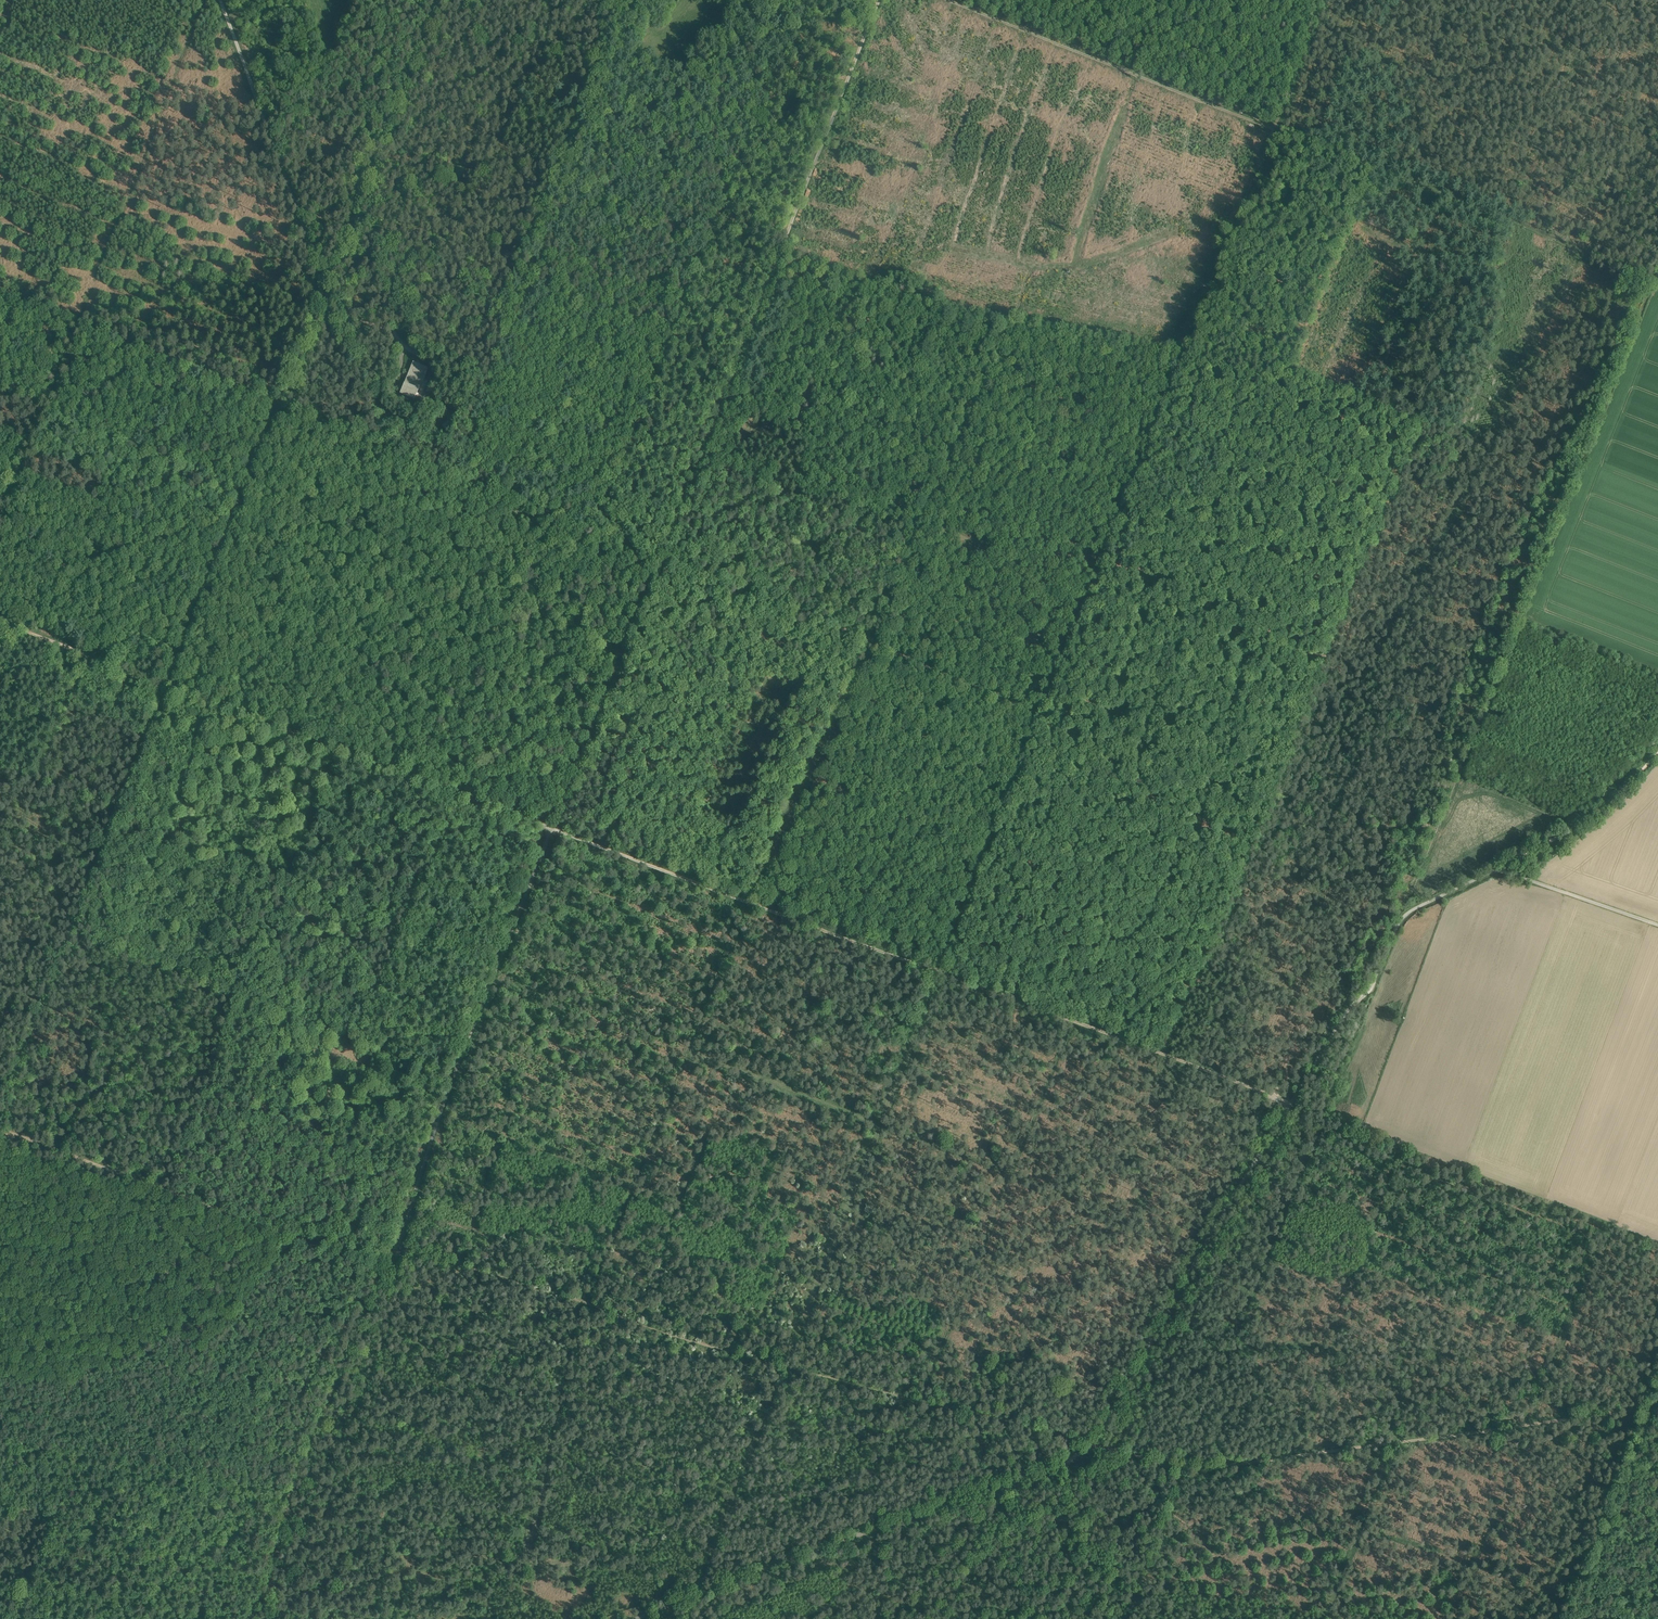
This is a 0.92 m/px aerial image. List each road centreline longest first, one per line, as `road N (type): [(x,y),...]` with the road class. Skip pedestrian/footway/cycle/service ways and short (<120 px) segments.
road 1 (track): [(0,283),(1042,713),(1304,798)]
road 2 (track): [(1274,131),(946,972)]
road 3 (track): [(1638,278),(1396,905),(1347,999),(1280,1099)]
road 4 (track): [(883,0),(554,827)]
road 5 (track): [(691,1594),(873,1524),(959,1504),(1051,1466),(1093,1432),(1292,1104)]
road 6 (track): [(1081,1430),(994,1418),(788,1365),(397,1245)]
road 7 (track): [(697,1578),(946,972)]
road 8 (track): [(207,0),(0,549)]
road 9 (track): [(1292,1104),(1372,986),(1404,916),(1591,815),(1657,753)]
road 10 (track): [(554,827),(388,1269)]
road 11 (track): [(169,682),(104,825),(0,1107)]
road 12 (track): [(328,285),(169,682)]
road 13 (track): [(946,972),(554,827)]
road 14 (track): [(388,1269),(0,1128)]
road 15 (track): [(1081,1430),(961,1488),(697,1578)]
road 16 (track): [(554,827),(169,682)]
road 17 (track): [(405,339),(328,285),(223,0)]
road 18 (track): [(1638,278),(1274,131)]
road 19 (track): [(388,1269),(363,1307),(315,1431),(272,1573),(268,1618)]
road 20 (track): [(1280,1099),(946,972)]
road 21 (track): [(1274,131),(957,0)]
road 22 (track): [(1569,1618),(1657,1401)]
road 23 (track): [(169,682),(0,621)]
road 24 (unclassified): [(1499,868),(1657,924)]
road 25 (track): [(1184,1467),(1127,1618)]
road 26 (track): [(1326,0),(1274,131)]
road 27 (track): [(126,1618),(0,1614)]
road 28 (track): [(697,1578),(578,1618)]

